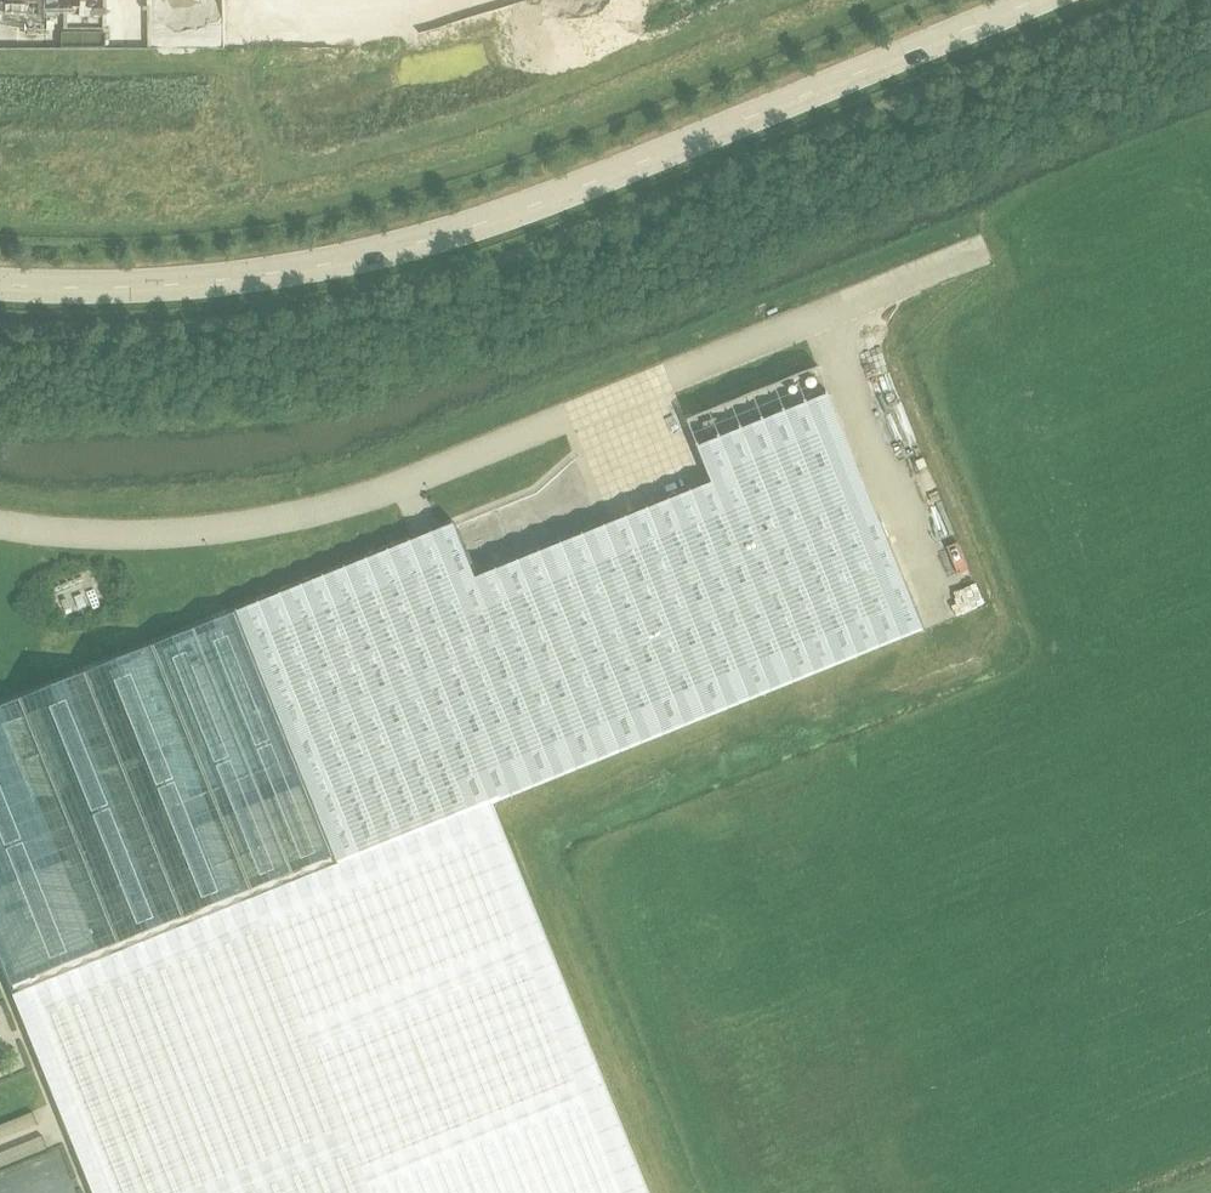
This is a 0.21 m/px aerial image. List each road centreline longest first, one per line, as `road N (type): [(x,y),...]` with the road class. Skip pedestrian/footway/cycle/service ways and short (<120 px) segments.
road 1 (secondary): [(0,284),(145,287),(306,269),(503,219),(1034,0)]

